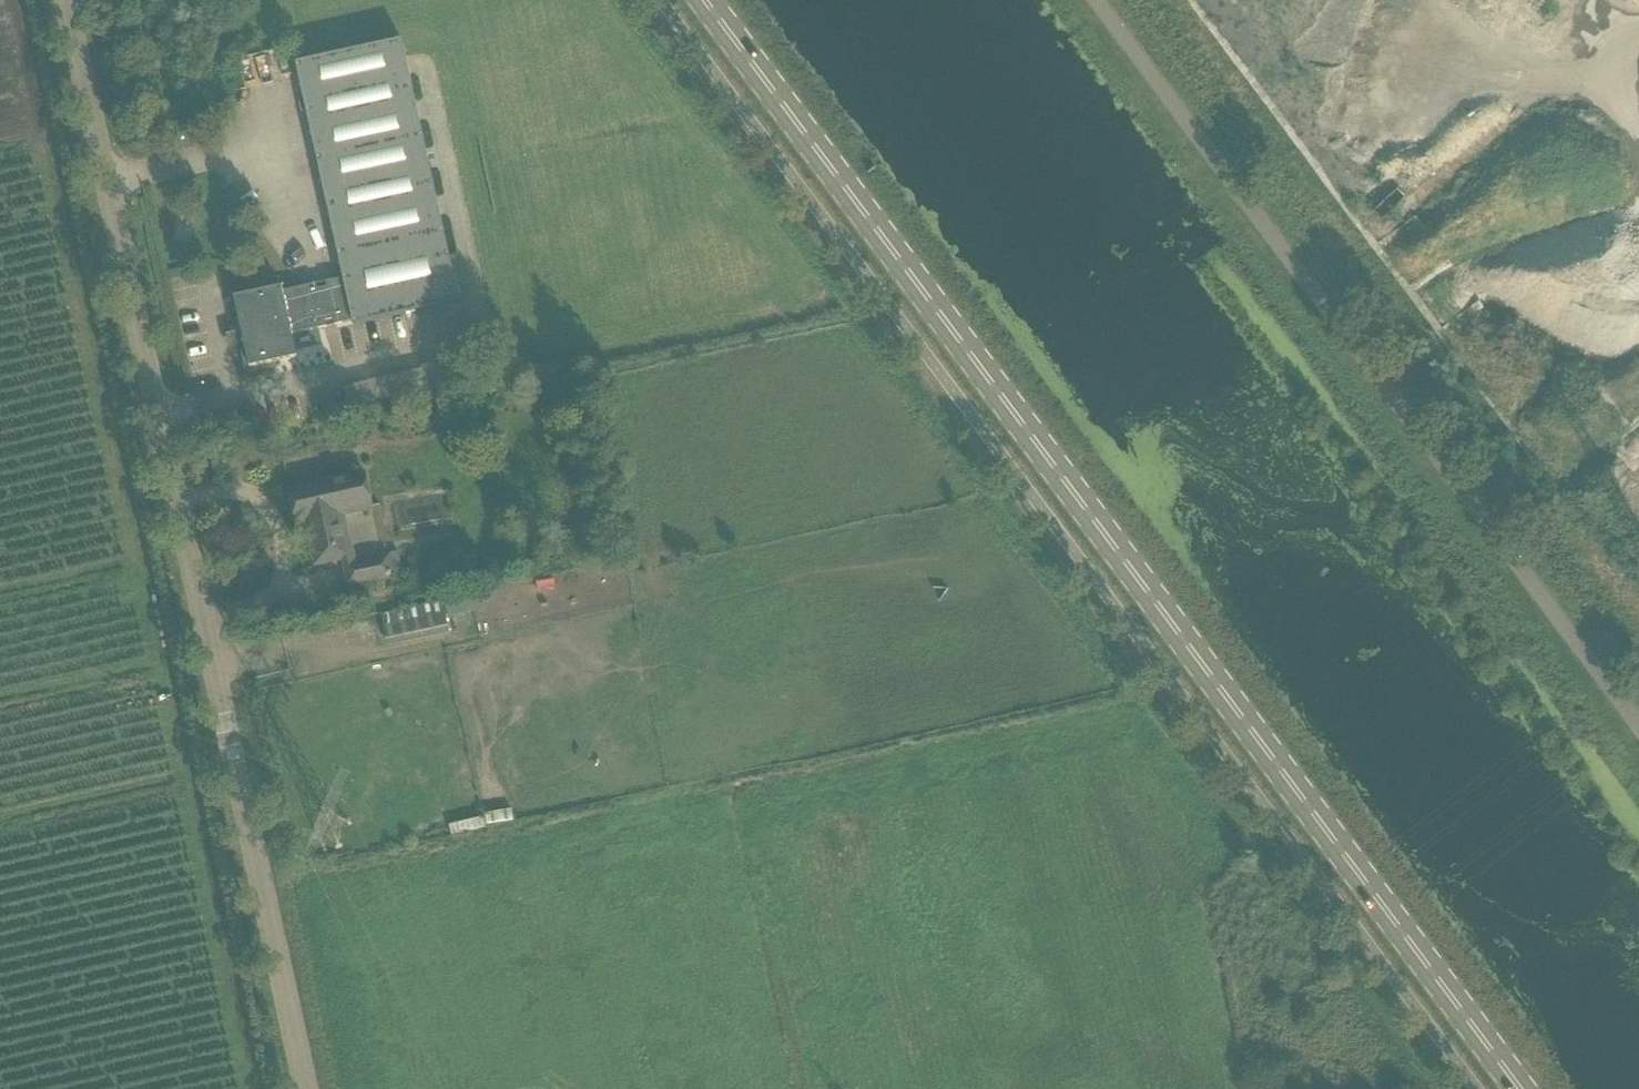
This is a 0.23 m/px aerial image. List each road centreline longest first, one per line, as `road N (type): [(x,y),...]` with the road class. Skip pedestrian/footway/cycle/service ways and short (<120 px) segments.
road 1 (secondary): [(1520,1088),(705,0)]
road 2 (unclassified): [(309,1088),(65,0)]
road 3 (unclassified): [(1638,737),(1094,0)]

